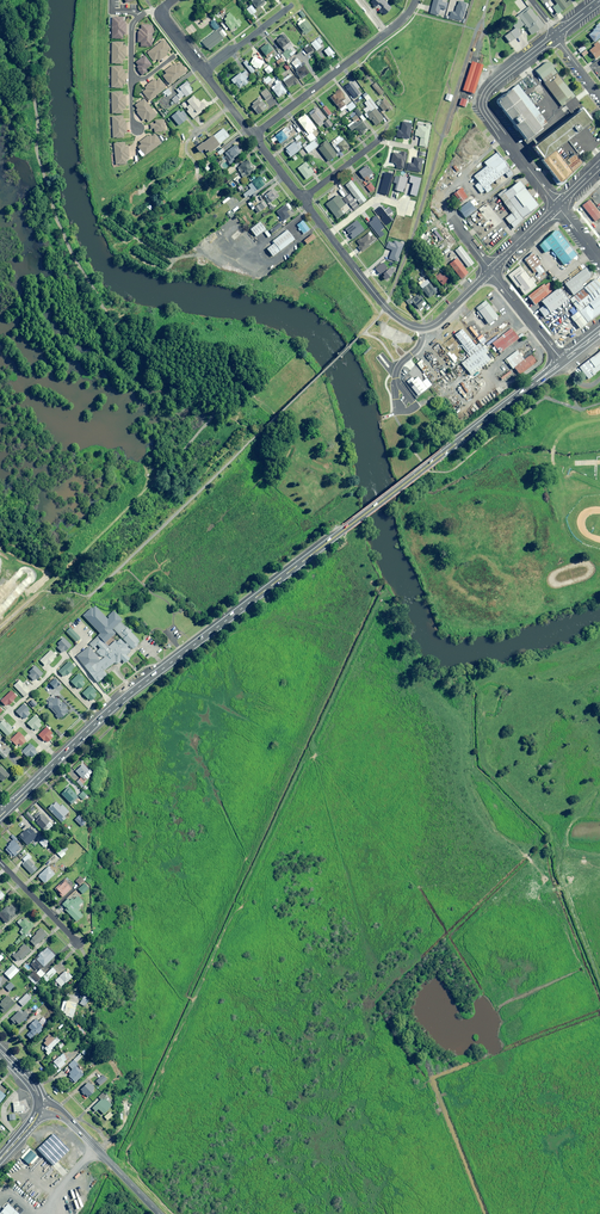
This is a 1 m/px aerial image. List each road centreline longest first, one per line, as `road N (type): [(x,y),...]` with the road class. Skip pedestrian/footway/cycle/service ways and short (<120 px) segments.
road 1 (primary): [(563,361),(116,705)]
road 2 (track): [(227,406),(41,591)]
road 3 (residential): [(556,36),(493,85),(483,104),(558,206)]
road 4 (residential): [(491,271),(435,324),(418,327),(385,306),(329,235)]
road 5 (residential): [(253,135),(391,30),(416,0)]
road 6 (tertiary): [(38,1107),(69,1120),(160,1213)]
road 7 (residential): [(59,759),(10,712),(54,670)]

